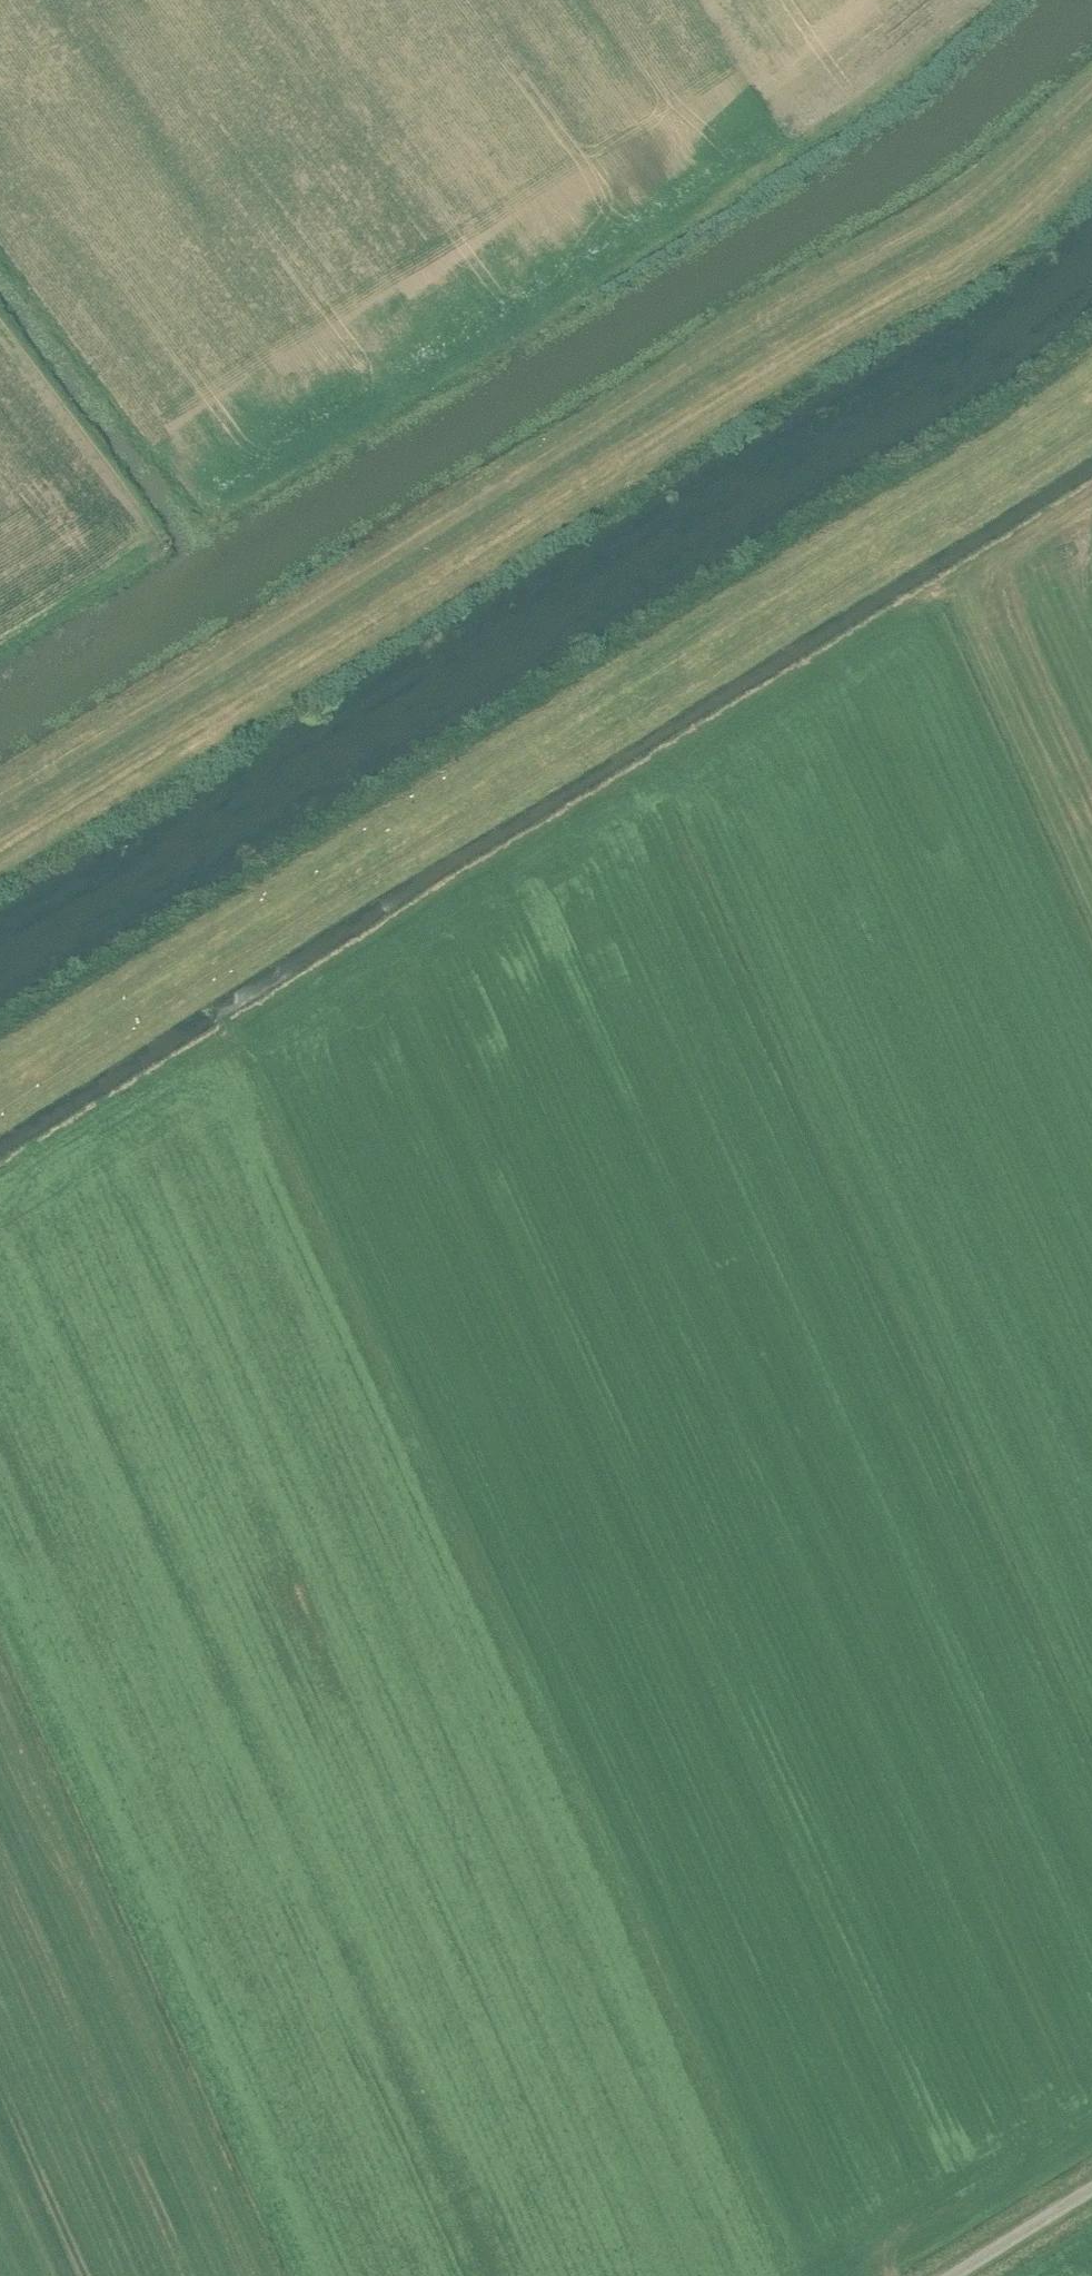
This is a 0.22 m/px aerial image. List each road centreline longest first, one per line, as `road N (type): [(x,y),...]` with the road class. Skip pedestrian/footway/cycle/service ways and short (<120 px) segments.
road 1 (unclassified): [(951,2275),(1091,2188)]

